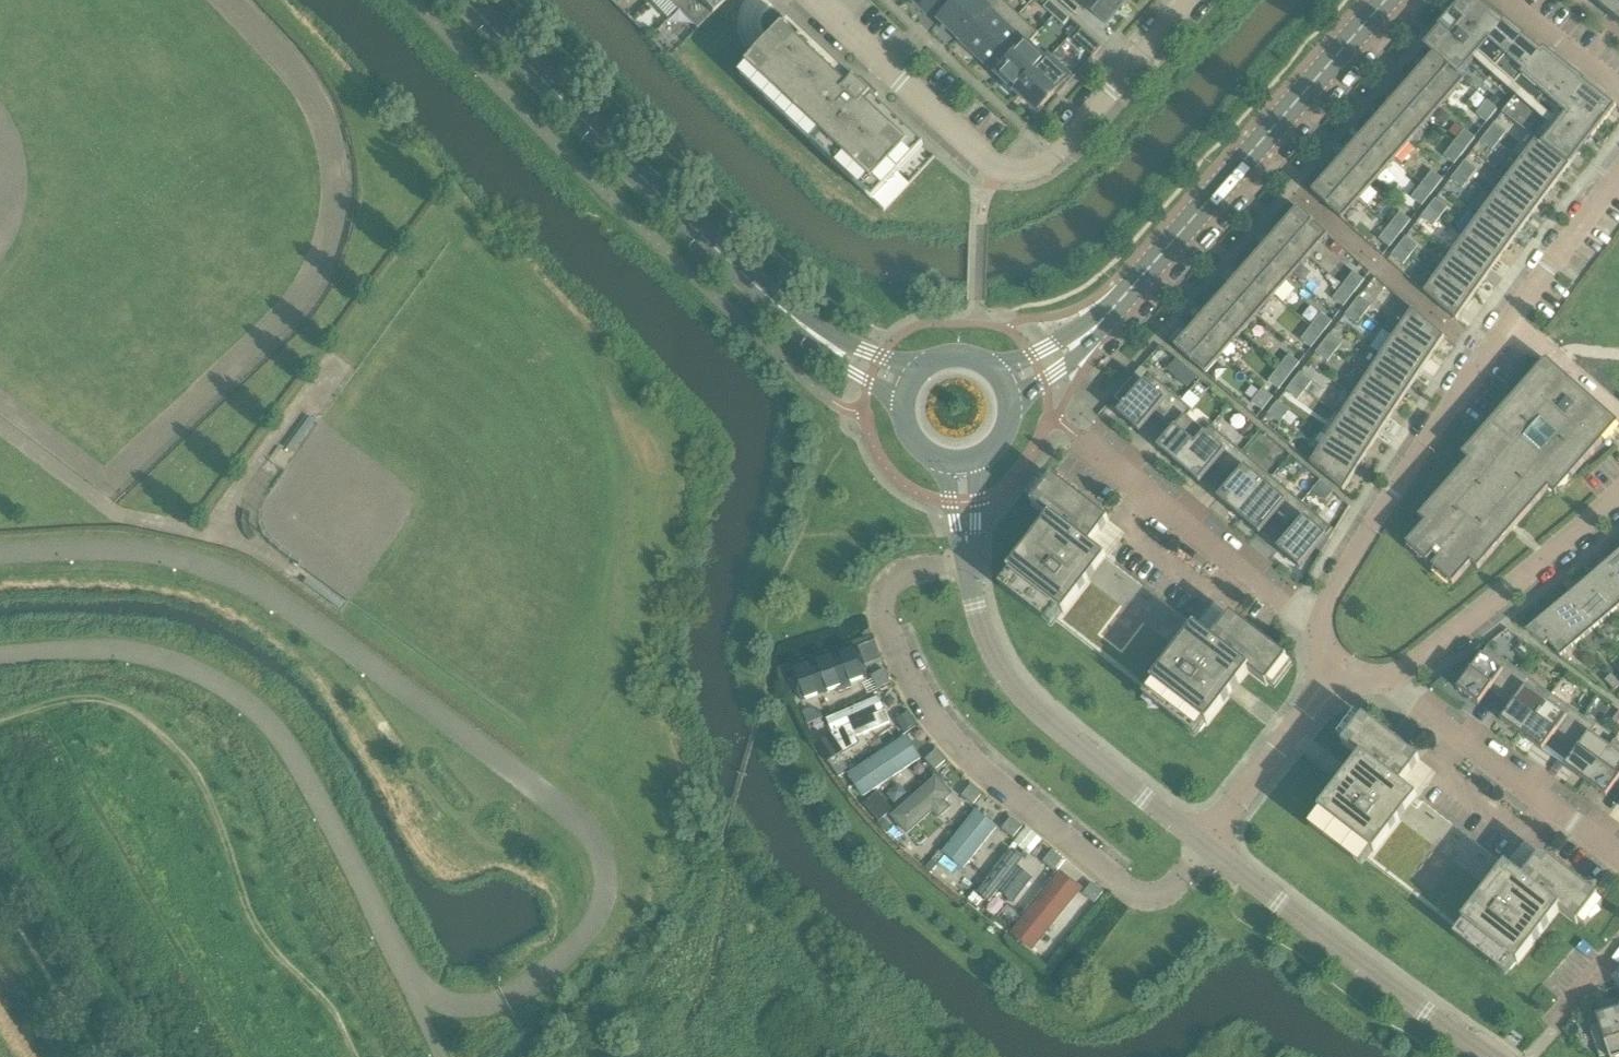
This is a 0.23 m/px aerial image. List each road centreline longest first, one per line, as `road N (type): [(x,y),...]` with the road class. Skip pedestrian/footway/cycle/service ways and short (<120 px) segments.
road 1 (tertiary): [(908,385),(799,323),(464,0)]
road 2 (residential): [(1209,849),(1161,897),(1140,897),(949,743),(907,679),(885,617),(887,598),(919,571),(971,568)]
road 3 (tertiary): [(1388,0),(1084,337),(1005,384)]
road 4 (residential): [(1618,177),(1404,477),(1335,587),(1324,627)]
road 5 (residential): [(1190,0),(1048,163),(991,166),(815,0)]
road 6 (residential): [(971,568),(992,655),(1027,707),(1209,849)]
road 7 (residential): [(1209,849),(1489,1056)]
road 8 (residential): [(1084,443),(1324,627)]
road 9 (residential): [(1387,680),(1411,671),(1511,592),(1618,495)]
road 10 (residential): [(1387,680),(1618,854)]
road 11 (residential): [(1209,849),(1340,675)]
road 12 (track): [(0,889),(114,1056)]
road 13 (residential): [(1507,0),(1618,90)]
road 14 (residential): [(1536,1048),(1618,951)]

